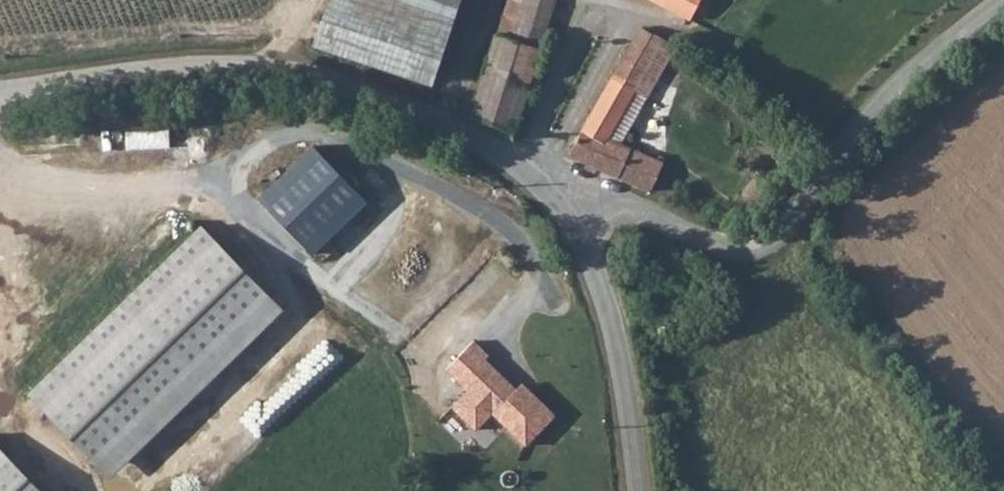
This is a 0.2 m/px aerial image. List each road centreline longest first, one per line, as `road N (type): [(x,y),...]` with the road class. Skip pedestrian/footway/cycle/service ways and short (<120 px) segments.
road 1 (unclassified): [(0,91),(238,63),(342,84),(503,158),(550,197),(573,230),(606,305),(639,490)]

